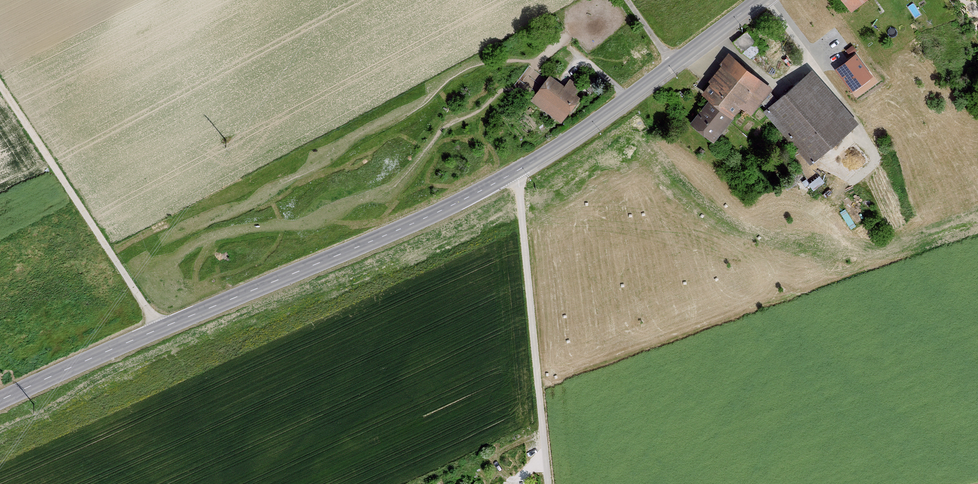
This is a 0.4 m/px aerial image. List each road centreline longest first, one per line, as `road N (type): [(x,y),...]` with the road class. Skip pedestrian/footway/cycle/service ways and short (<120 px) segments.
road 1 (secondary): [(758,0),(517,172),(0,400)]
road 2 (track): [(517,172),(548,483)]
road 3 (track): [(0,97),(152,332)]

